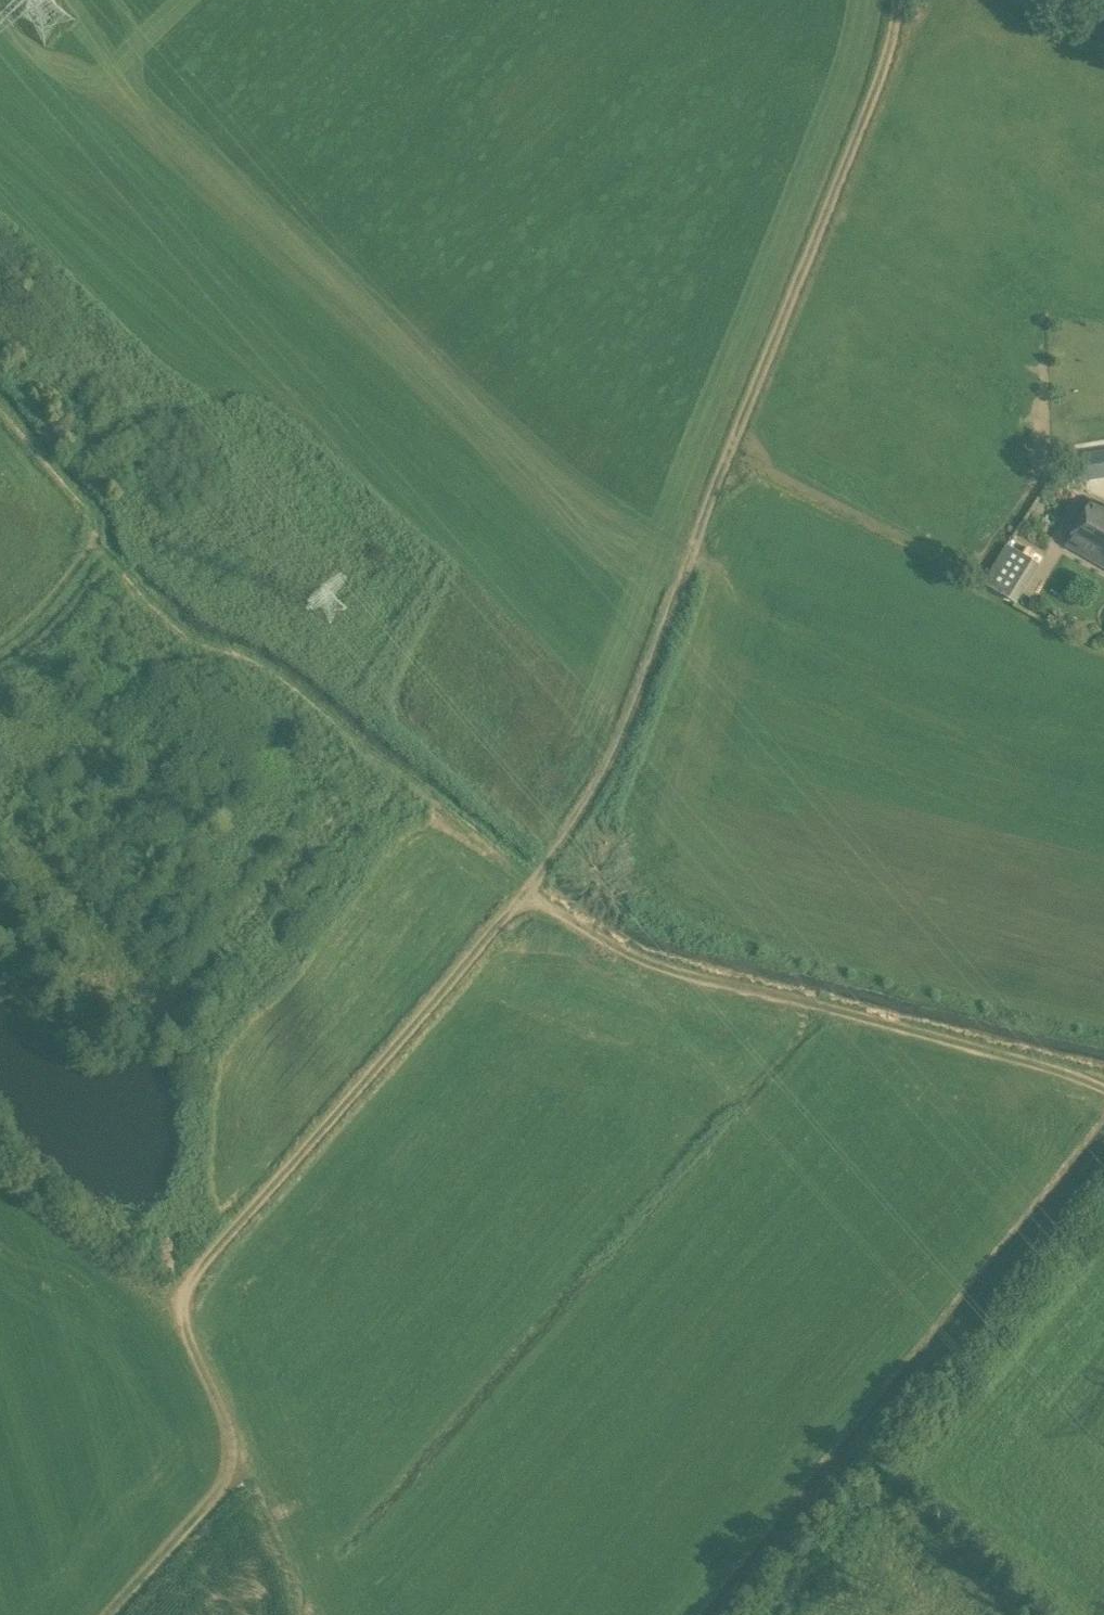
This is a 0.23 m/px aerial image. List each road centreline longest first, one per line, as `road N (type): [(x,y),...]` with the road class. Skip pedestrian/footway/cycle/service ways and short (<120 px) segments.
road 1 (track): [(898,0),(894,33),(629,720),(588,810),(529,897),(599,942),(674,975),(1072,1074),(1103,1090)]
road 2 (track): [(529,897),(190,1282),(181,1312),(233,1437),(234,1468),(110,1614)]

